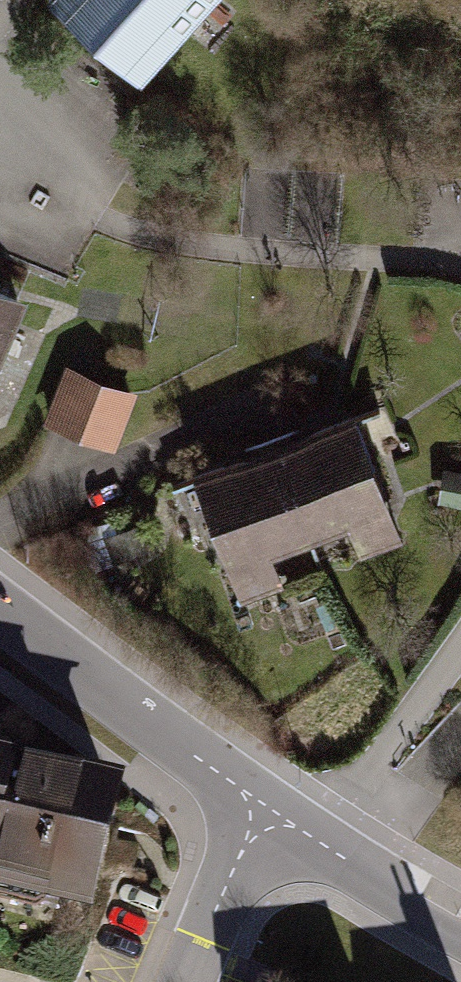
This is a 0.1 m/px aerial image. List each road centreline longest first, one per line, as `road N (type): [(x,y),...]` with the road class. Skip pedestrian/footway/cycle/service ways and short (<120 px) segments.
road 1 (residential): [(0,615),(271,823)]
road 2 (residential): [(271,823),(460,937)]
road 3 (residential): [(271,823),(185,981)]

